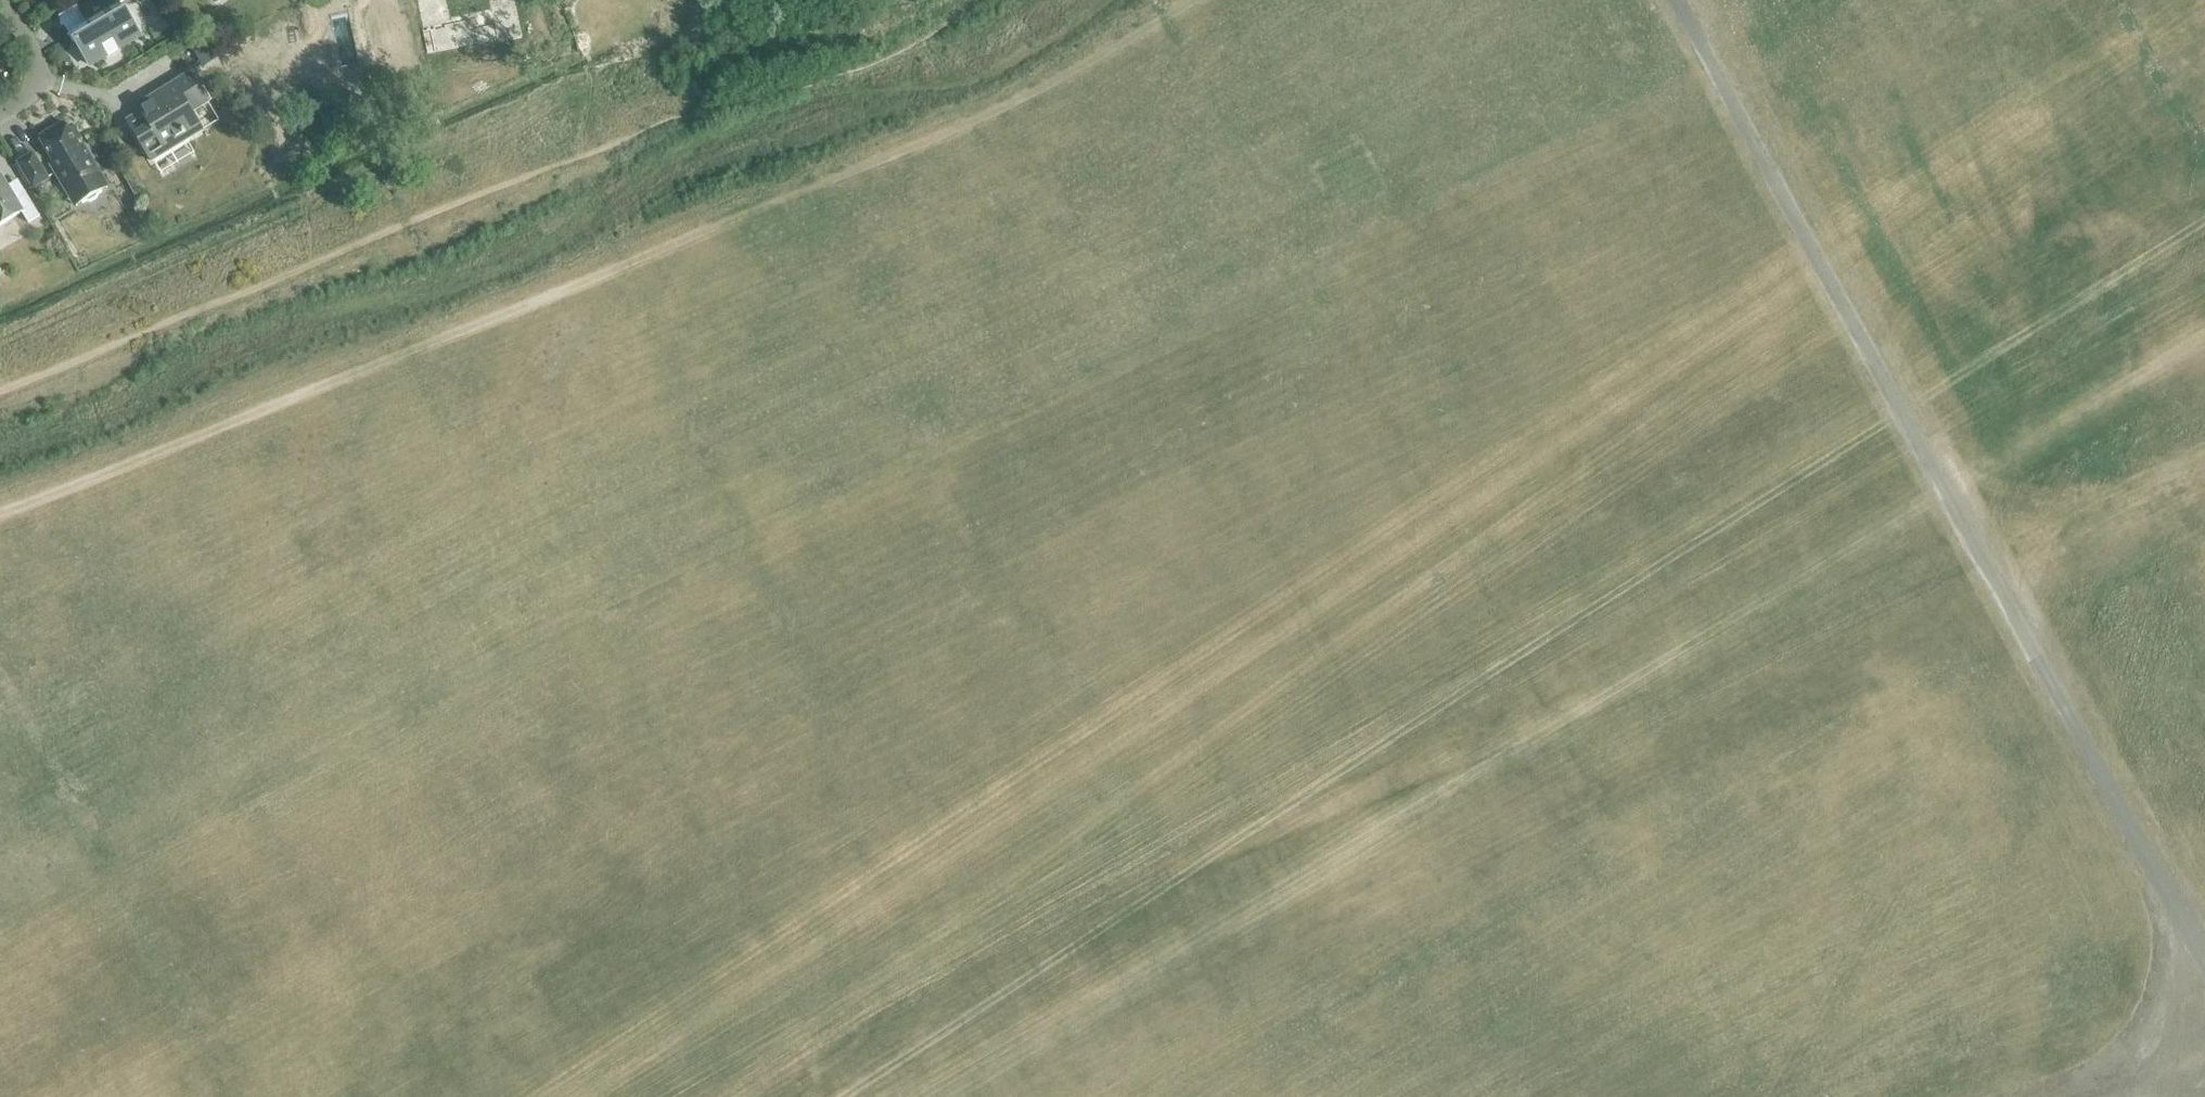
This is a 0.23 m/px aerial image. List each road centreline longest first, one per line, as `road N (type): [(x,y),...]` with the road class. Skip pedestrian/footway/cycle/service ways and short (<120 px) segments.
road 1 (track): [(0,515),(914,148),(1138,40),(1198,0)]
road 2 (residential): [(0,123),(36,95),(38,73),(0,1)]

